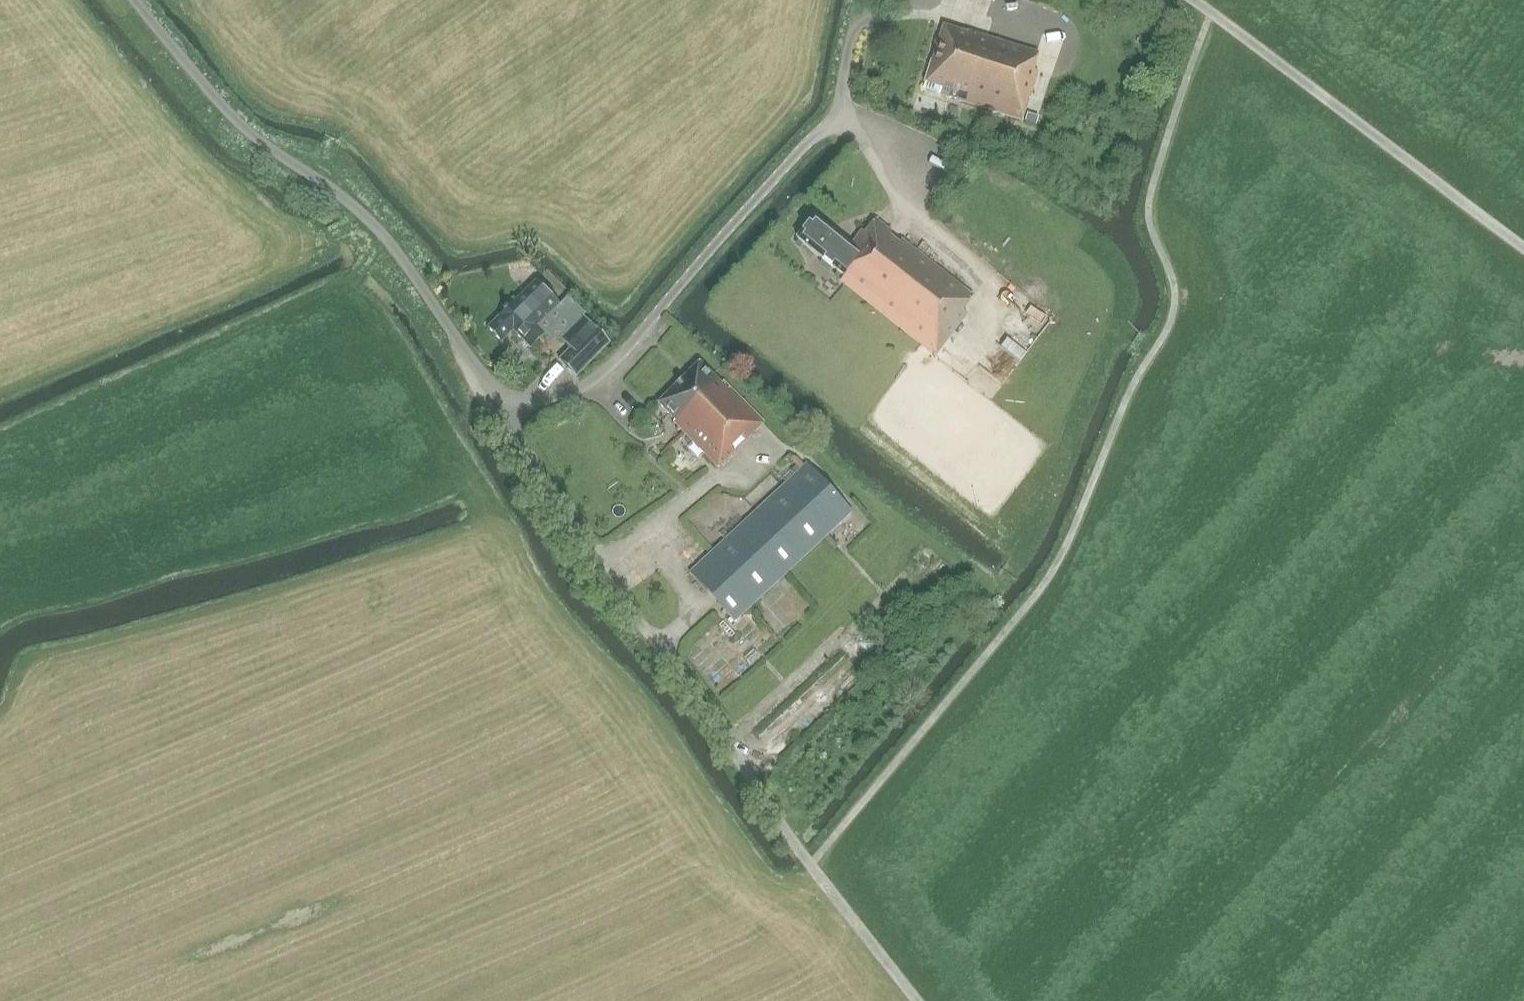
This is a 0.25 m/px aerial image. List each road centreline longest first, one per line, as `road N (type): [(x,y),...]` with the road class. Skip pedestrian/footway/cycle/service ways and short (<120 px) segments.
road 1 (unclassified): [(846,117),(815,135),(592,380),(548,400),(516,399),(480,375),(385,238),(235,118),(135,0)]
road 2 (track): [(1211,11),(1149,201),(1175,292),(1171,318),(1129,393),(1063,553),(811,864)]
road 3 (track): [(918,1000),(798,848),(657,644)]
road 4 (track): [(1523,246),(1195,0)]

